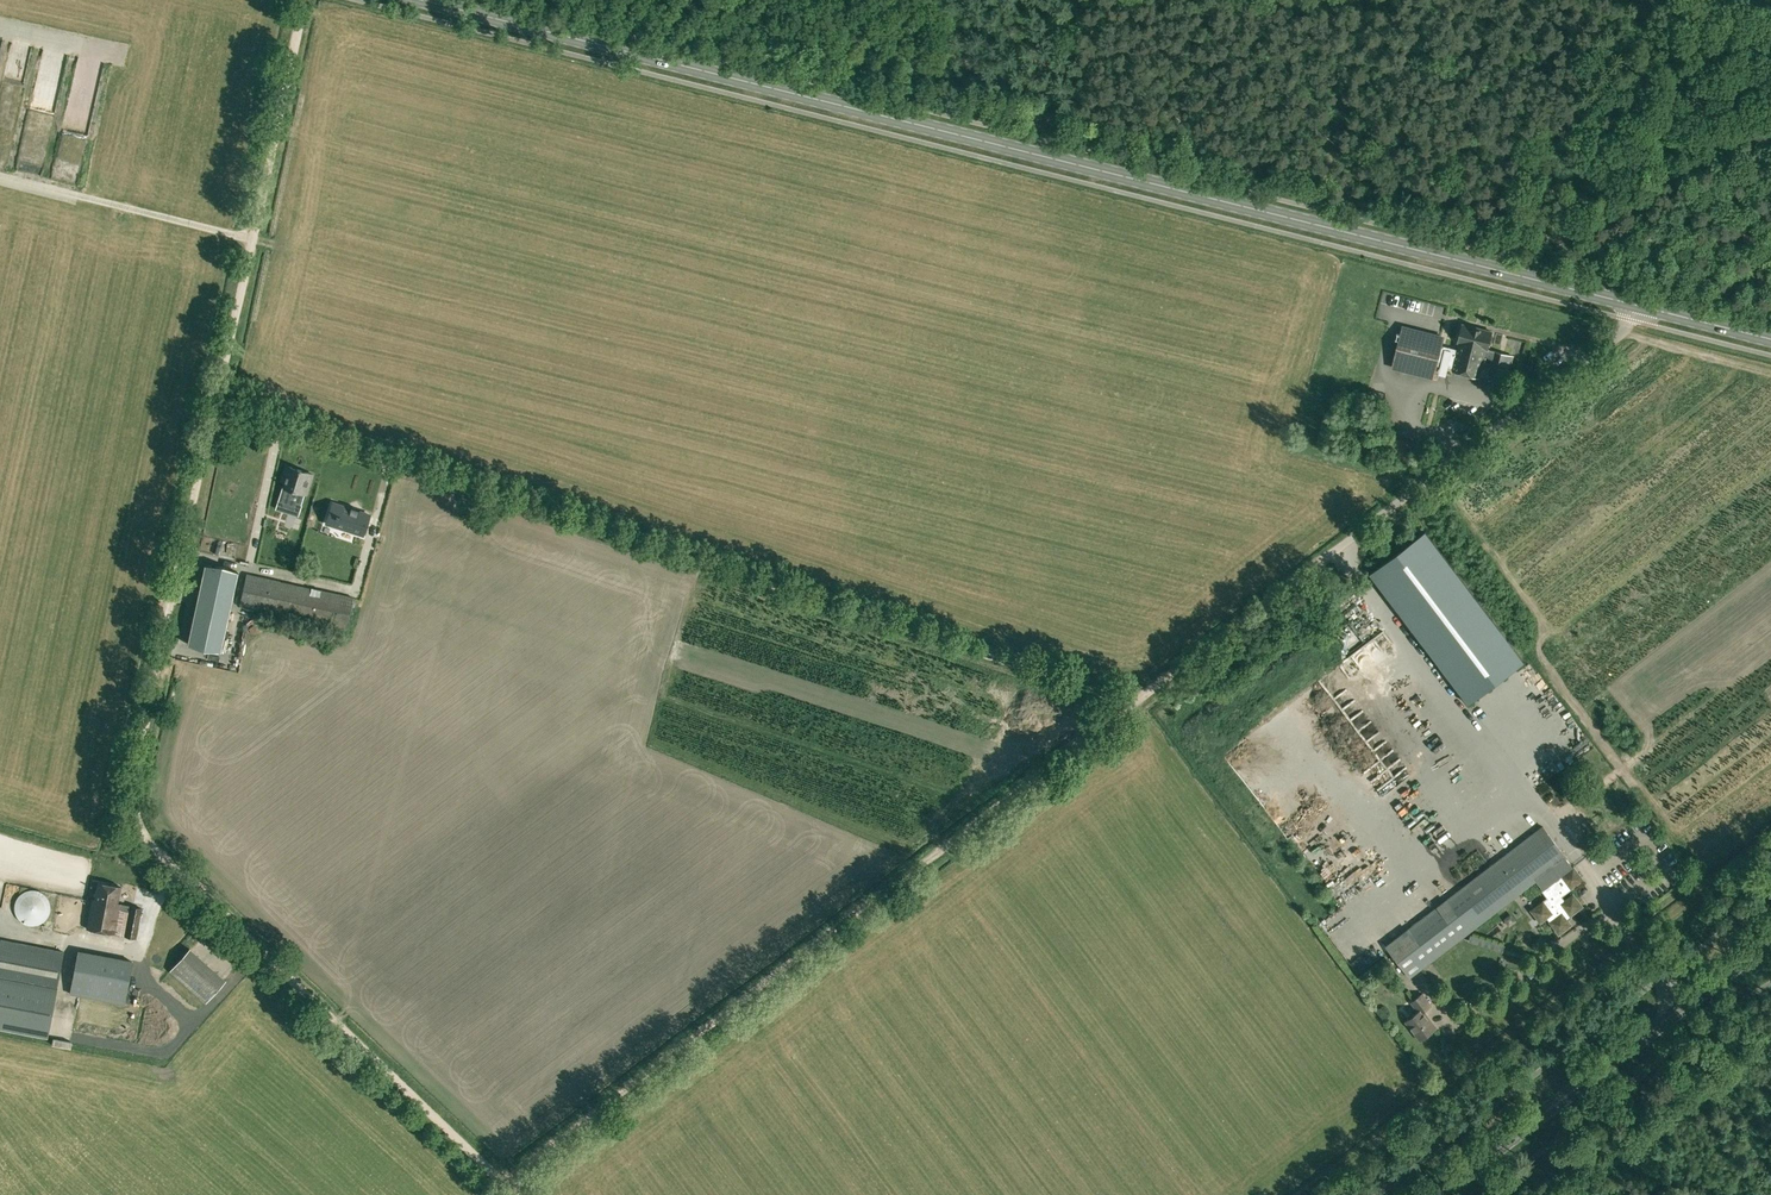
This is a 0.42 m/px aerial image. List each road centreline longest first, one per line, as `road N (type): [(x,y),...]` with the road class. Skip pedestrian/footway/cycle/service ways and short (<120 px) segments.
road 1 (track): [(303,0),(137,761),(135,809),(150,842),(516,1194)]
road 2 (primary): [(1640,307),(416,0)]
road 3 (track): [(505,1184),(1335,552)]
road 4 (track): [(1133,705),(215,409)]
road 5 (secondary): [(1435,1194),(1770,938)]
road 6 (unclassified): [(1335,552),(1633,322),(1640,307)]
road 7 (primary): [(1770,339),(1640,307)]

